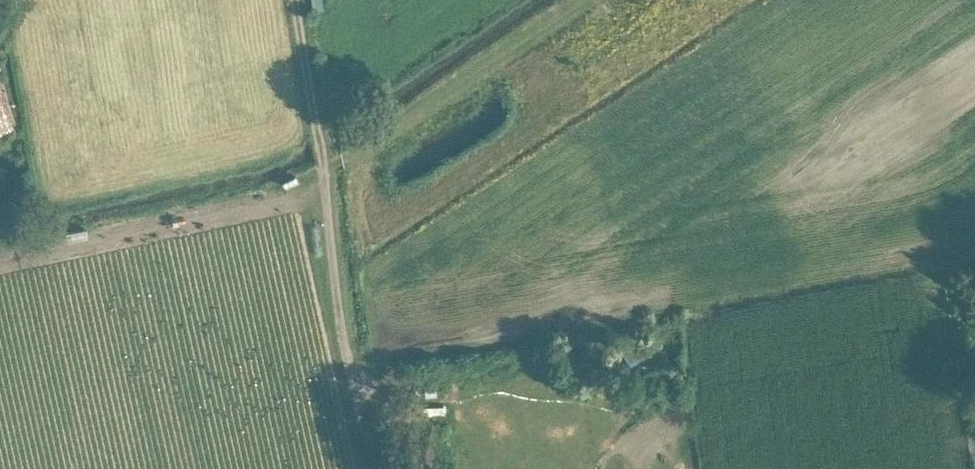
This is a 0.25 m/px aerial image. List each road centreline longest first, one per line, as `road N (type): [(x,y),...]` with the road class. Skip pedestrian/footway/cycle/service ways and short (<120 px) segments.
road 1 (track): [(380,468),(307,114),(292,0)]

